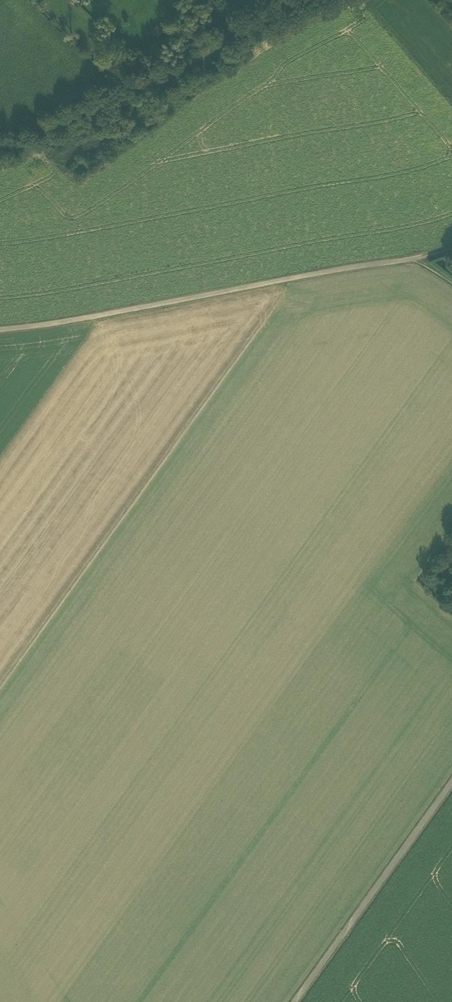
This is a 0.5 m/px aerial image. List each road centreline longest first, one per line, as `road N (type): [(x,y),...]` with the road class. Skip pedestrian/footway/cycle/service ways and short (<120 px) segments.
road 1 (track): [(0,330),(416,258)]
road 2 (track): [(295,1001),(451,782)]

